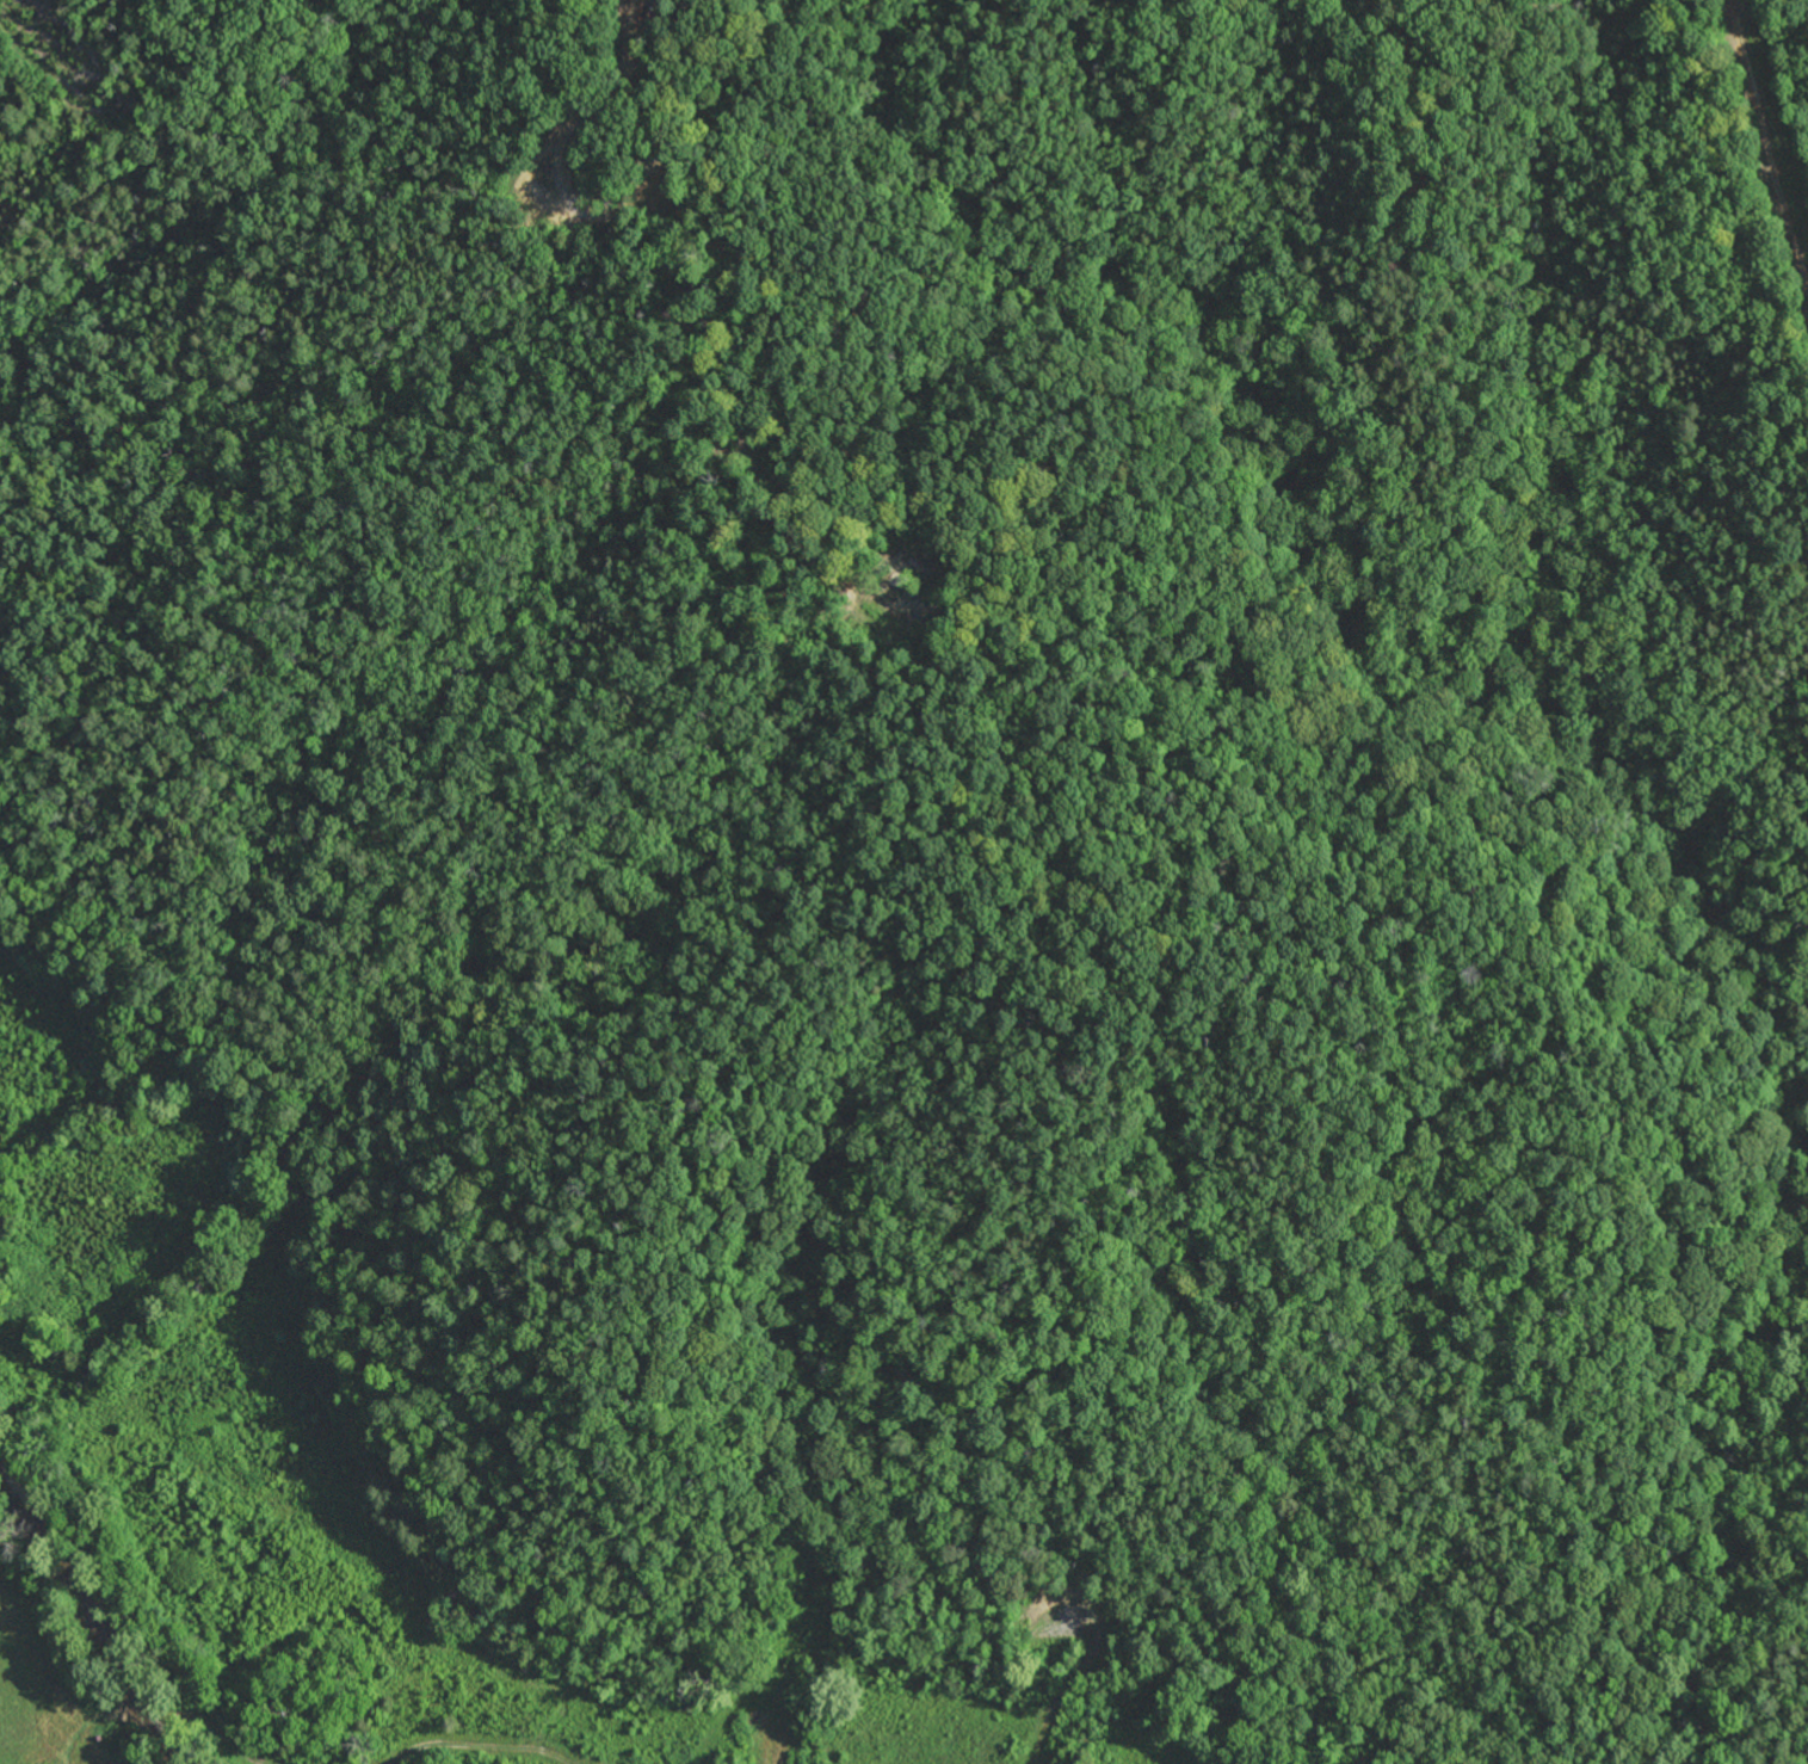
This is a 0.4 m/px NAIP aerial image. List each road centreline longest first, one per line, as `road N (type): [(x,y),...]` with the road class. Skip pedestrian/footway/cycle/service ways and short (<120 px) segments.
road 1 (residential): [(334,1763),(169,1597),(0,1379)]

